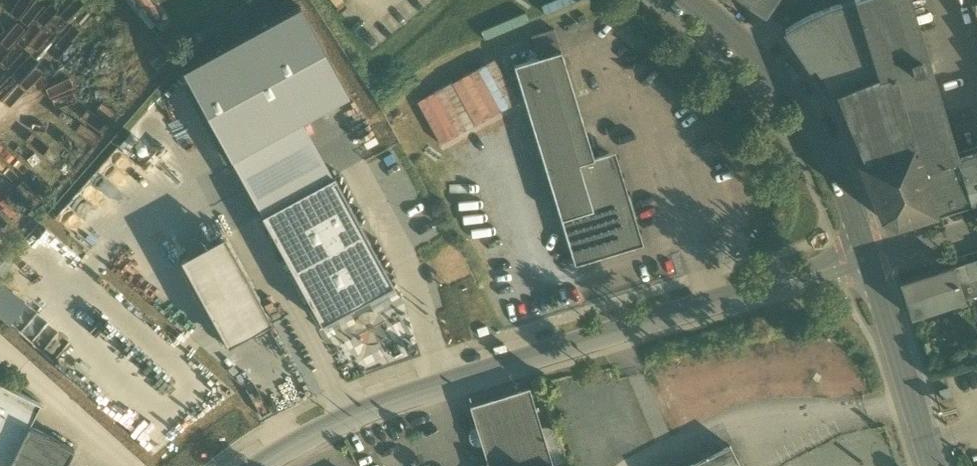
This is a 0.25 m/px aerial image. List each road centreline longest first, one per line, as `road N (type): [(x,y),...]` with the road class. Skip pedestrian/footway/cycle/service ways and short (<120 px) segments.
road 1 (residential): [(865,253),(383,401),(255,465)]
road 2 (tertiary): [(692,0),(766,71),(823,154),(865,253)]
road 3 (tertiary): [(865,253),(932,465)]

